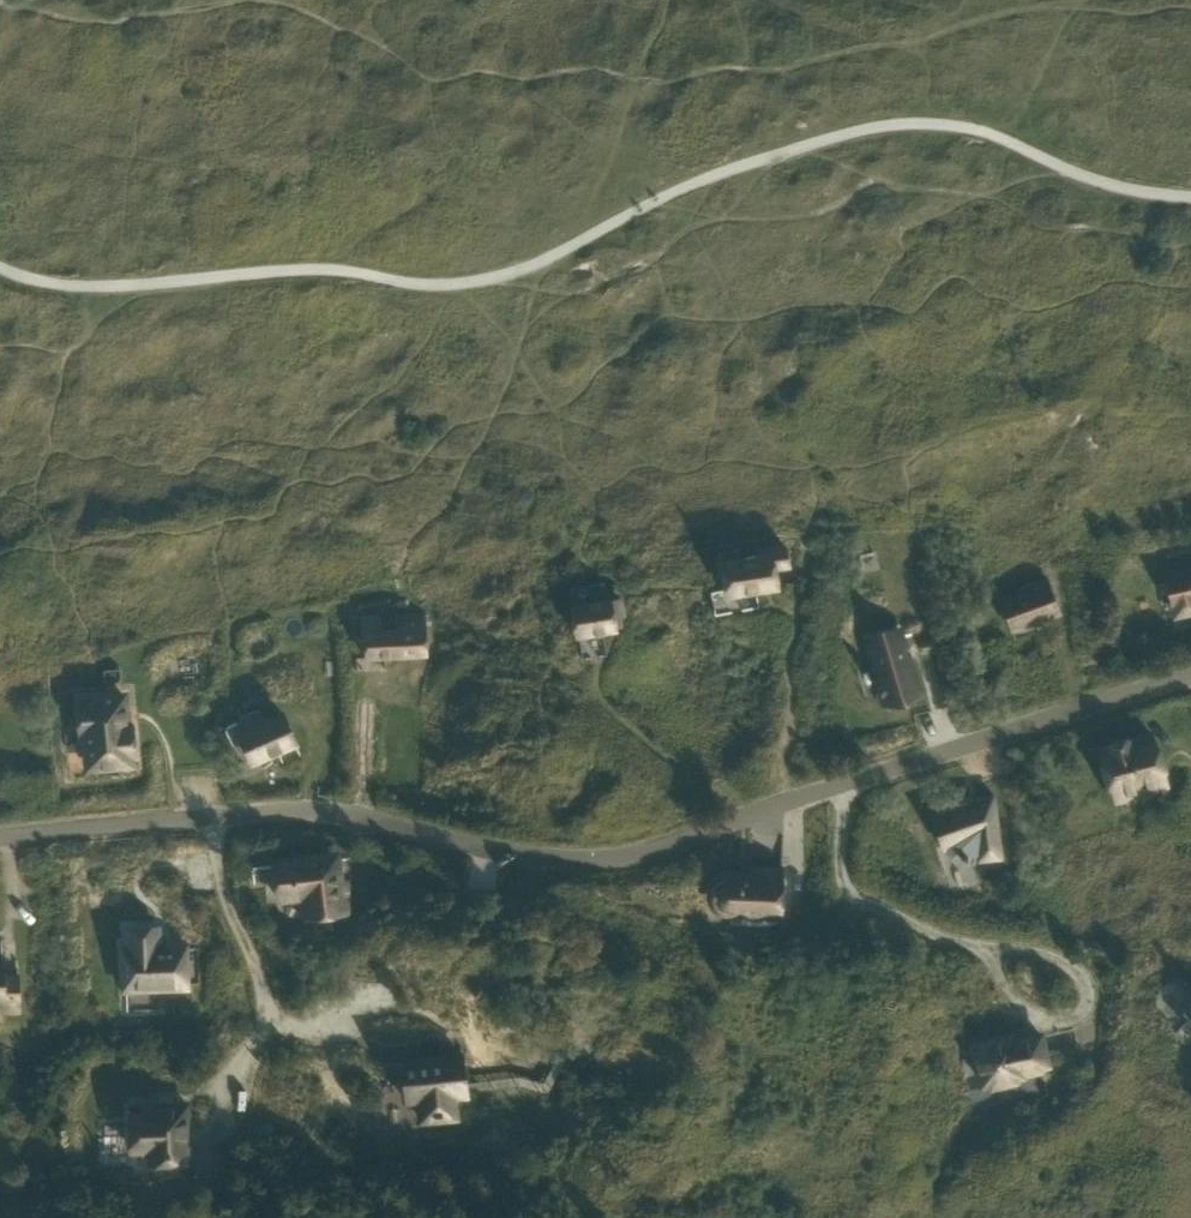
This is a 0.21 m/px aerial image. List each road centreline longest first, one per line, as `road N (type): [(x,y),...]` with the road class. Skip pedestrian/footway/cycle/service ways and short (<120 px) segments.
road 1 (unclassified): [(1190,676),(767,806),(643,853),(569,857),(473,846),(339,809),(0,837)]

